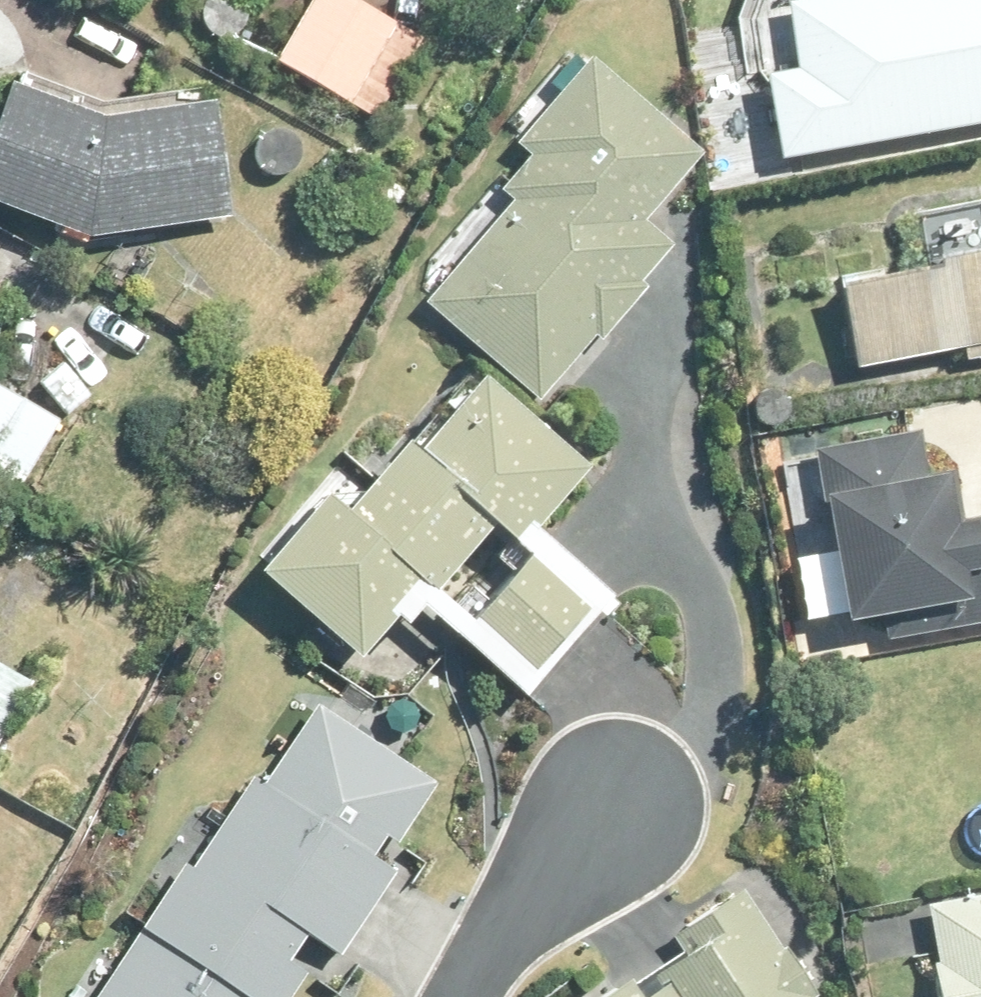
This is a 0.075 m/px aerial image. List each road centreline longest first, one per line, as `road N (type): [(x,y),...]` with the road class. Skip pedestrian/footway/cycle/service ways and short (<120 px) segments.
road 1 (residential): [(613,808),(498,935),(464,996)]

